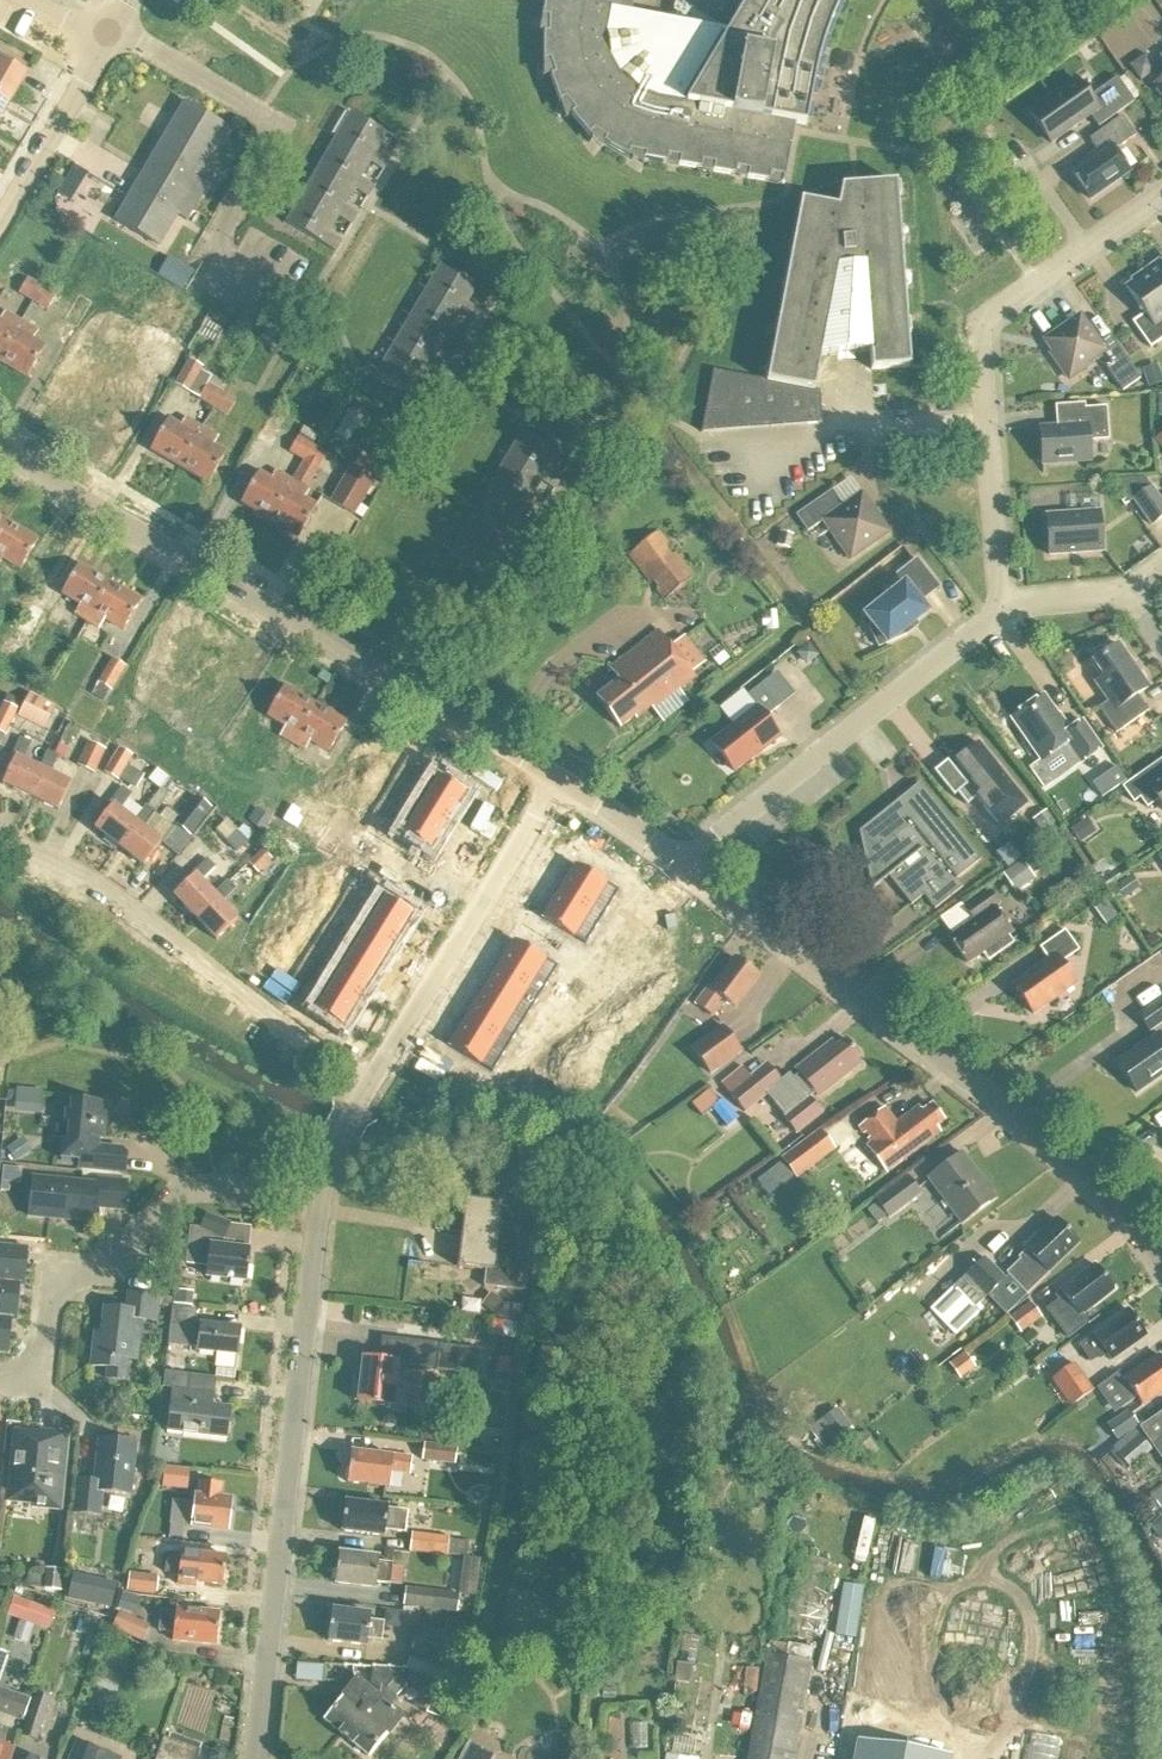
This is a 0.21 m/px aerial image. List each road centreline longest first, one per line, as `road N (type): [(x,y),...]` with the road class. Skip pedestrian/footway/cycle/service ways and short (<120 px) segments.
road 1 (residential): [(1161,1256),(1103,1183),(682,872)]
road 2 (residential): [(254,1758),(320,1204)]
road 3 (residential): [(450,706),(0,445)]
road 4 (residential): [(320,303),(215,248),(282,123),(116,30)]
road 5 (residential): [(320,1204),(198,1189),(166,1195),(97,1266),(62,1272),(53,1283),(39,1387),(0,1384)]
road 6 (residential): [(367,1089),(111,891),(0,837)]
road 7 (residential): [(682,872),(1003,613)]
road 8 (residential): [(367,1089),(563,786)]
road 9 (residential): [(996,420),(988,331),(1161,207)]
road 10 (residential): [(450,706),(589,451)]
road 11 (residential): [(735,441),(996,420)]
road 12 (residential): [(0,238),(116,30)]
road 13 (residential): [(1003,613),(996,420)]
road 14 (residential): [(682,872),(563,786)]
road 15 (residential): [(563,786),(450,706)]
road 16 (residential): [(1003,613),(1131,591)]
road 17 (residential): [(320,1204),(334,1150),(367,1089)]

